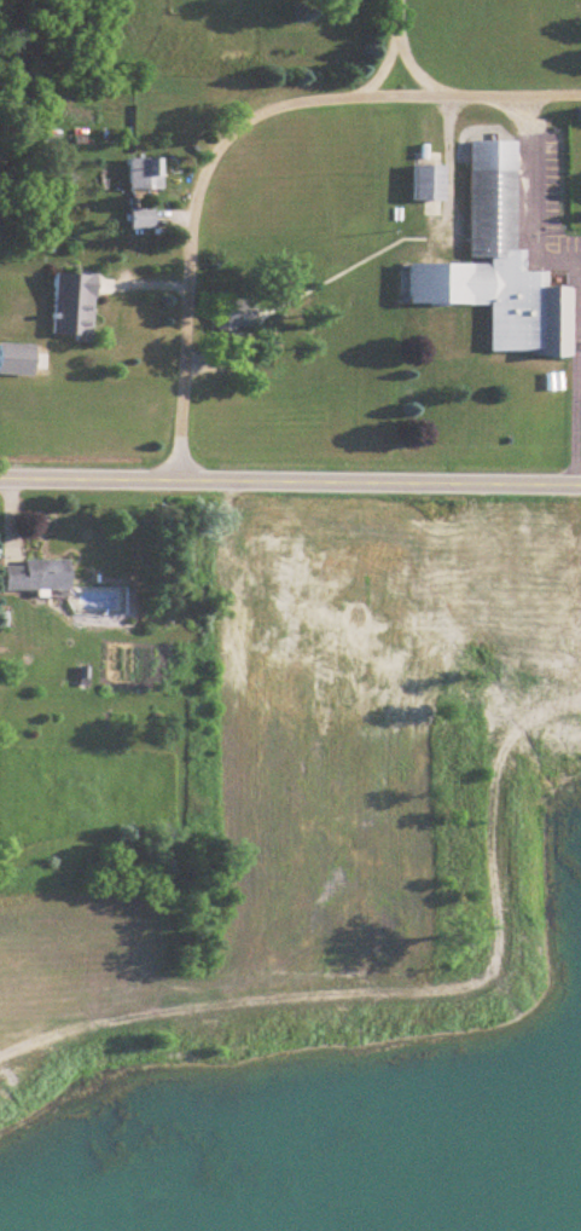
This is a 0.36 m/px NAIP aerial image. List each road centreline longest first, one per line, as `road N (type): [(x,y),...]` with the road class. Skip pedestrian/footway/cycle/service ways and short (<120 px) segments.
road 1 (residential): [(178,480),(193,204),(205,160),(226,131),(260,109),(326,96),(580,96)]
road 2 (tertiary): [(580,484),(0,478)]

